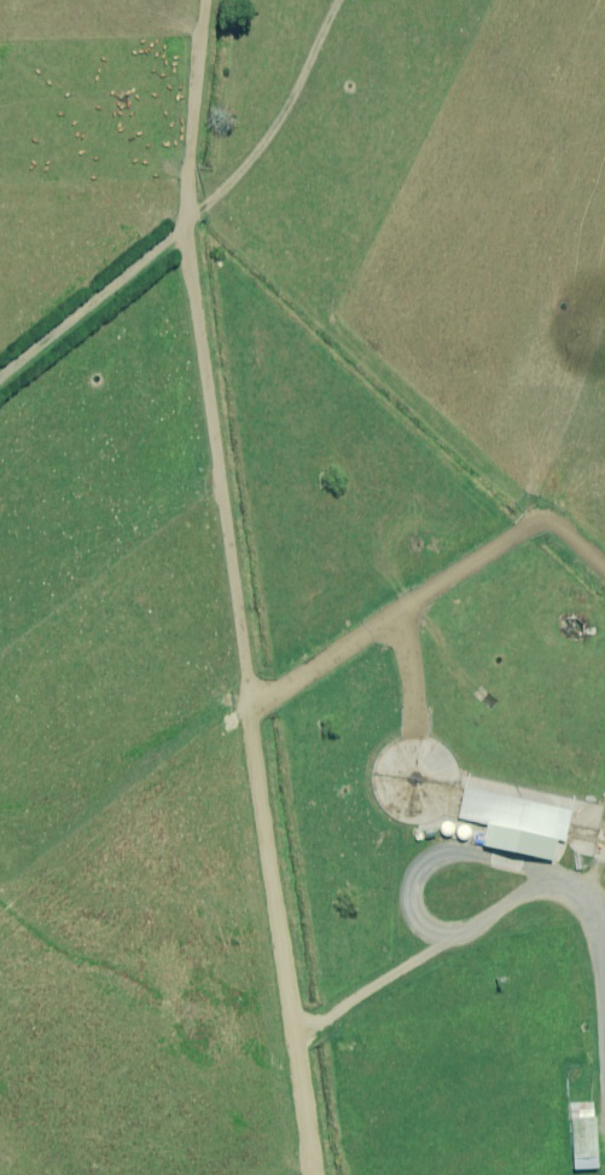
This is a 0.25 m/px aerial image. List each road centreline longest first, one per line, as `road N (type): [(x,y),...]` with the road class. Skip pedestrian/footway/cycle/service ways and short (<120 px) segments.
road 1 (track): [(218,0),(195,220),(321,1174)]
road 2 (track): [(255,705),(545,518),(604,573)]
road 3 (track): [(0,378),(195,220)]
road 4 (track): [(303,1026),(328,1020),(457,937)]

